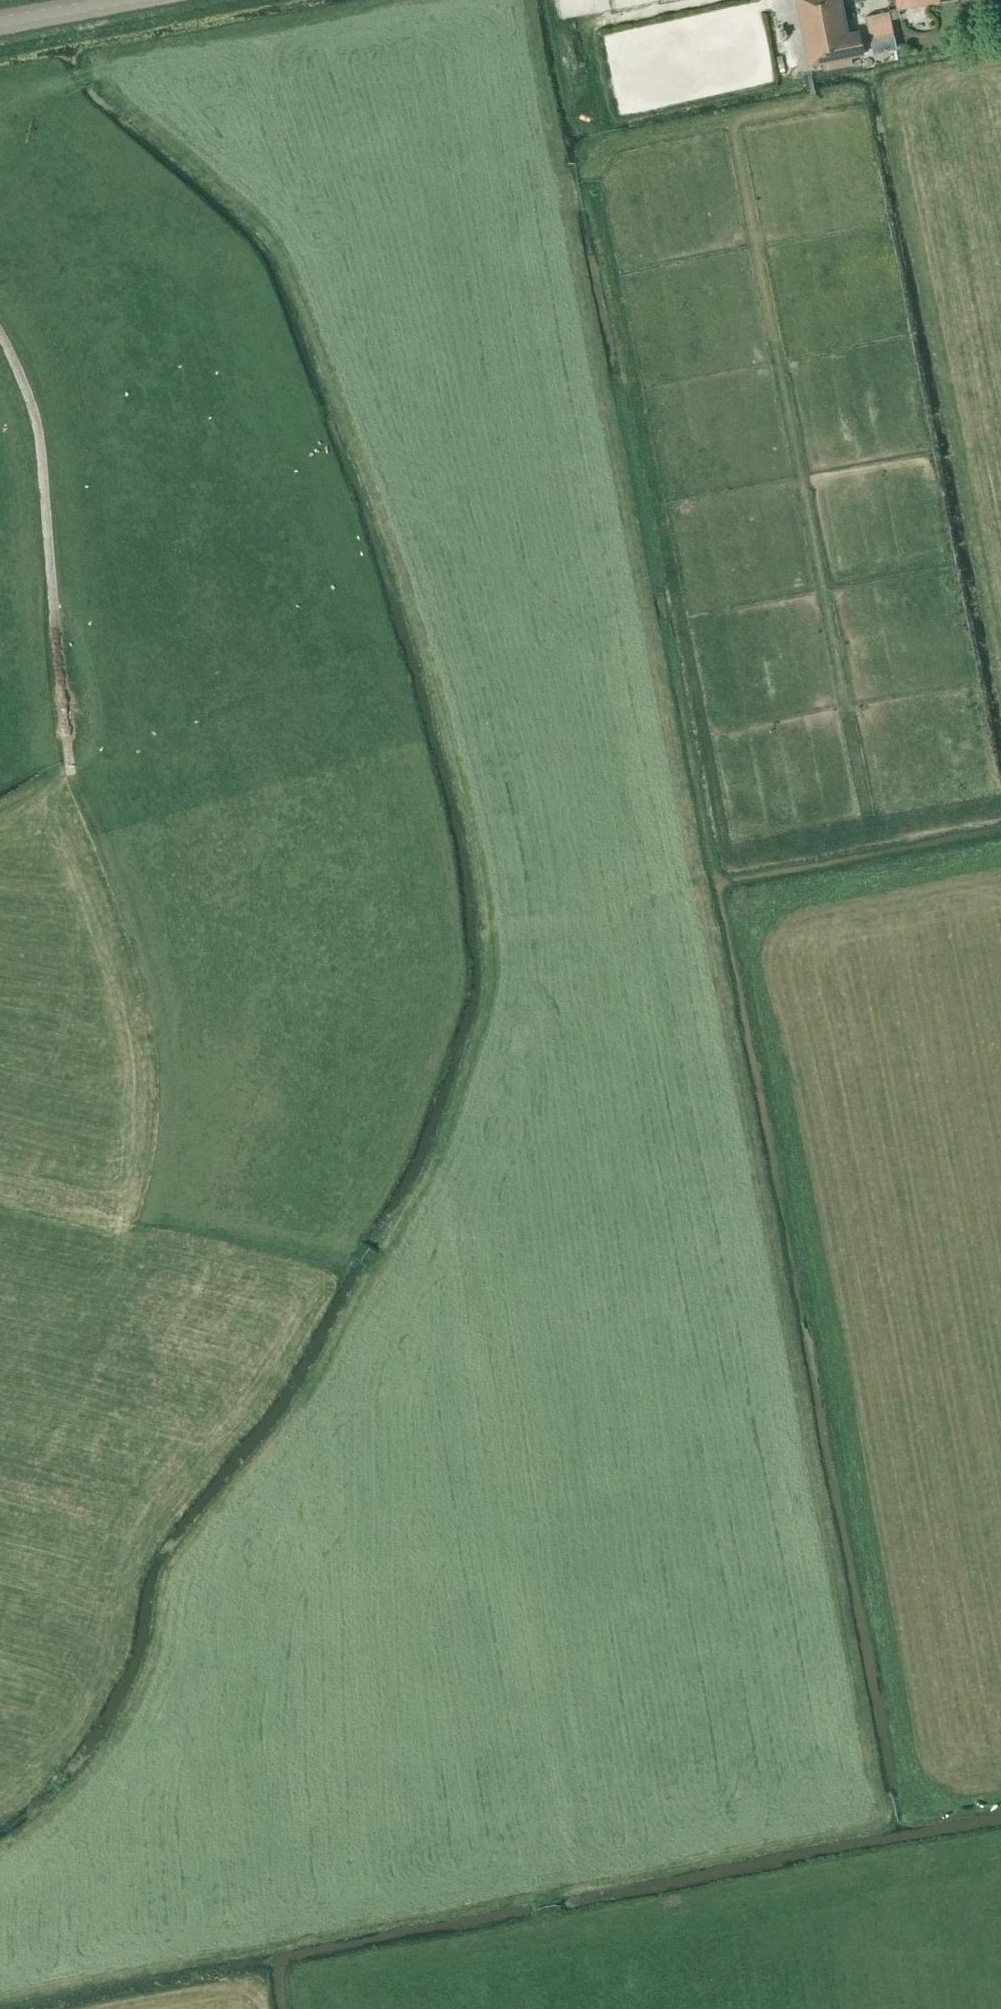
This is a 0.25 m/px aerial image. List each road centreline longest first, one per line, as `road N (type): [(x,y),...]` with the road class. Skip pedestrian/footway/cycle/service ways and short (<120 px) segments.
road 1 (tertiary): [(122,0),(0,23)]

